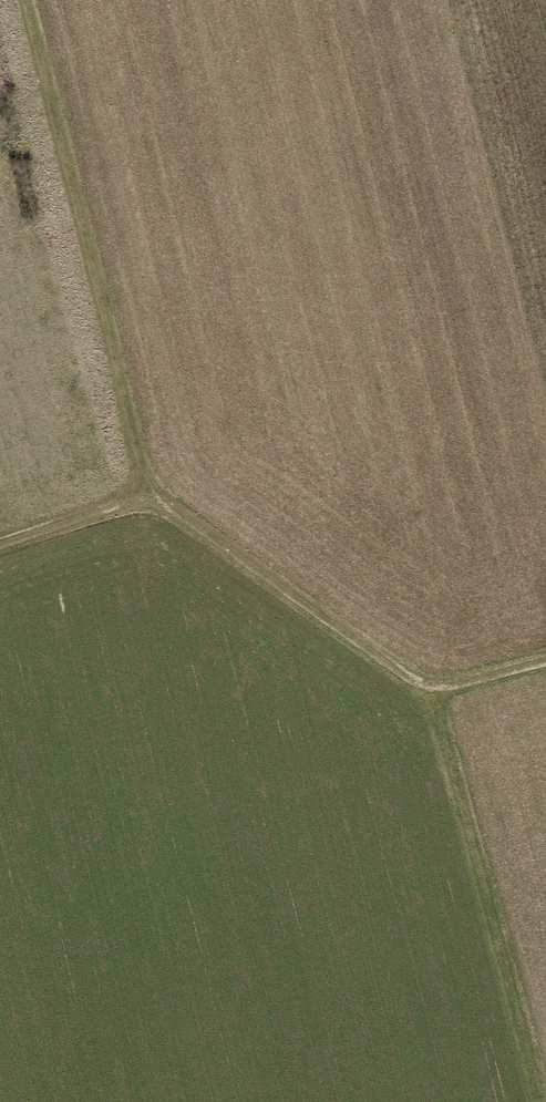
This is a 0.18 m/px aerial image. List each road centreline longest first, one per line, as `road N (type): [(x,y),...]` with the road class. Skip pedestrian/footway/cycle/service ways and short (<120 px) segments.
road 1 (track): [(0,545),(151,495),(429,691),(545,660)]
road 2 (track): [(26,0),(151,495)]
road 3 (track): [(429,691),(542,1101)]

